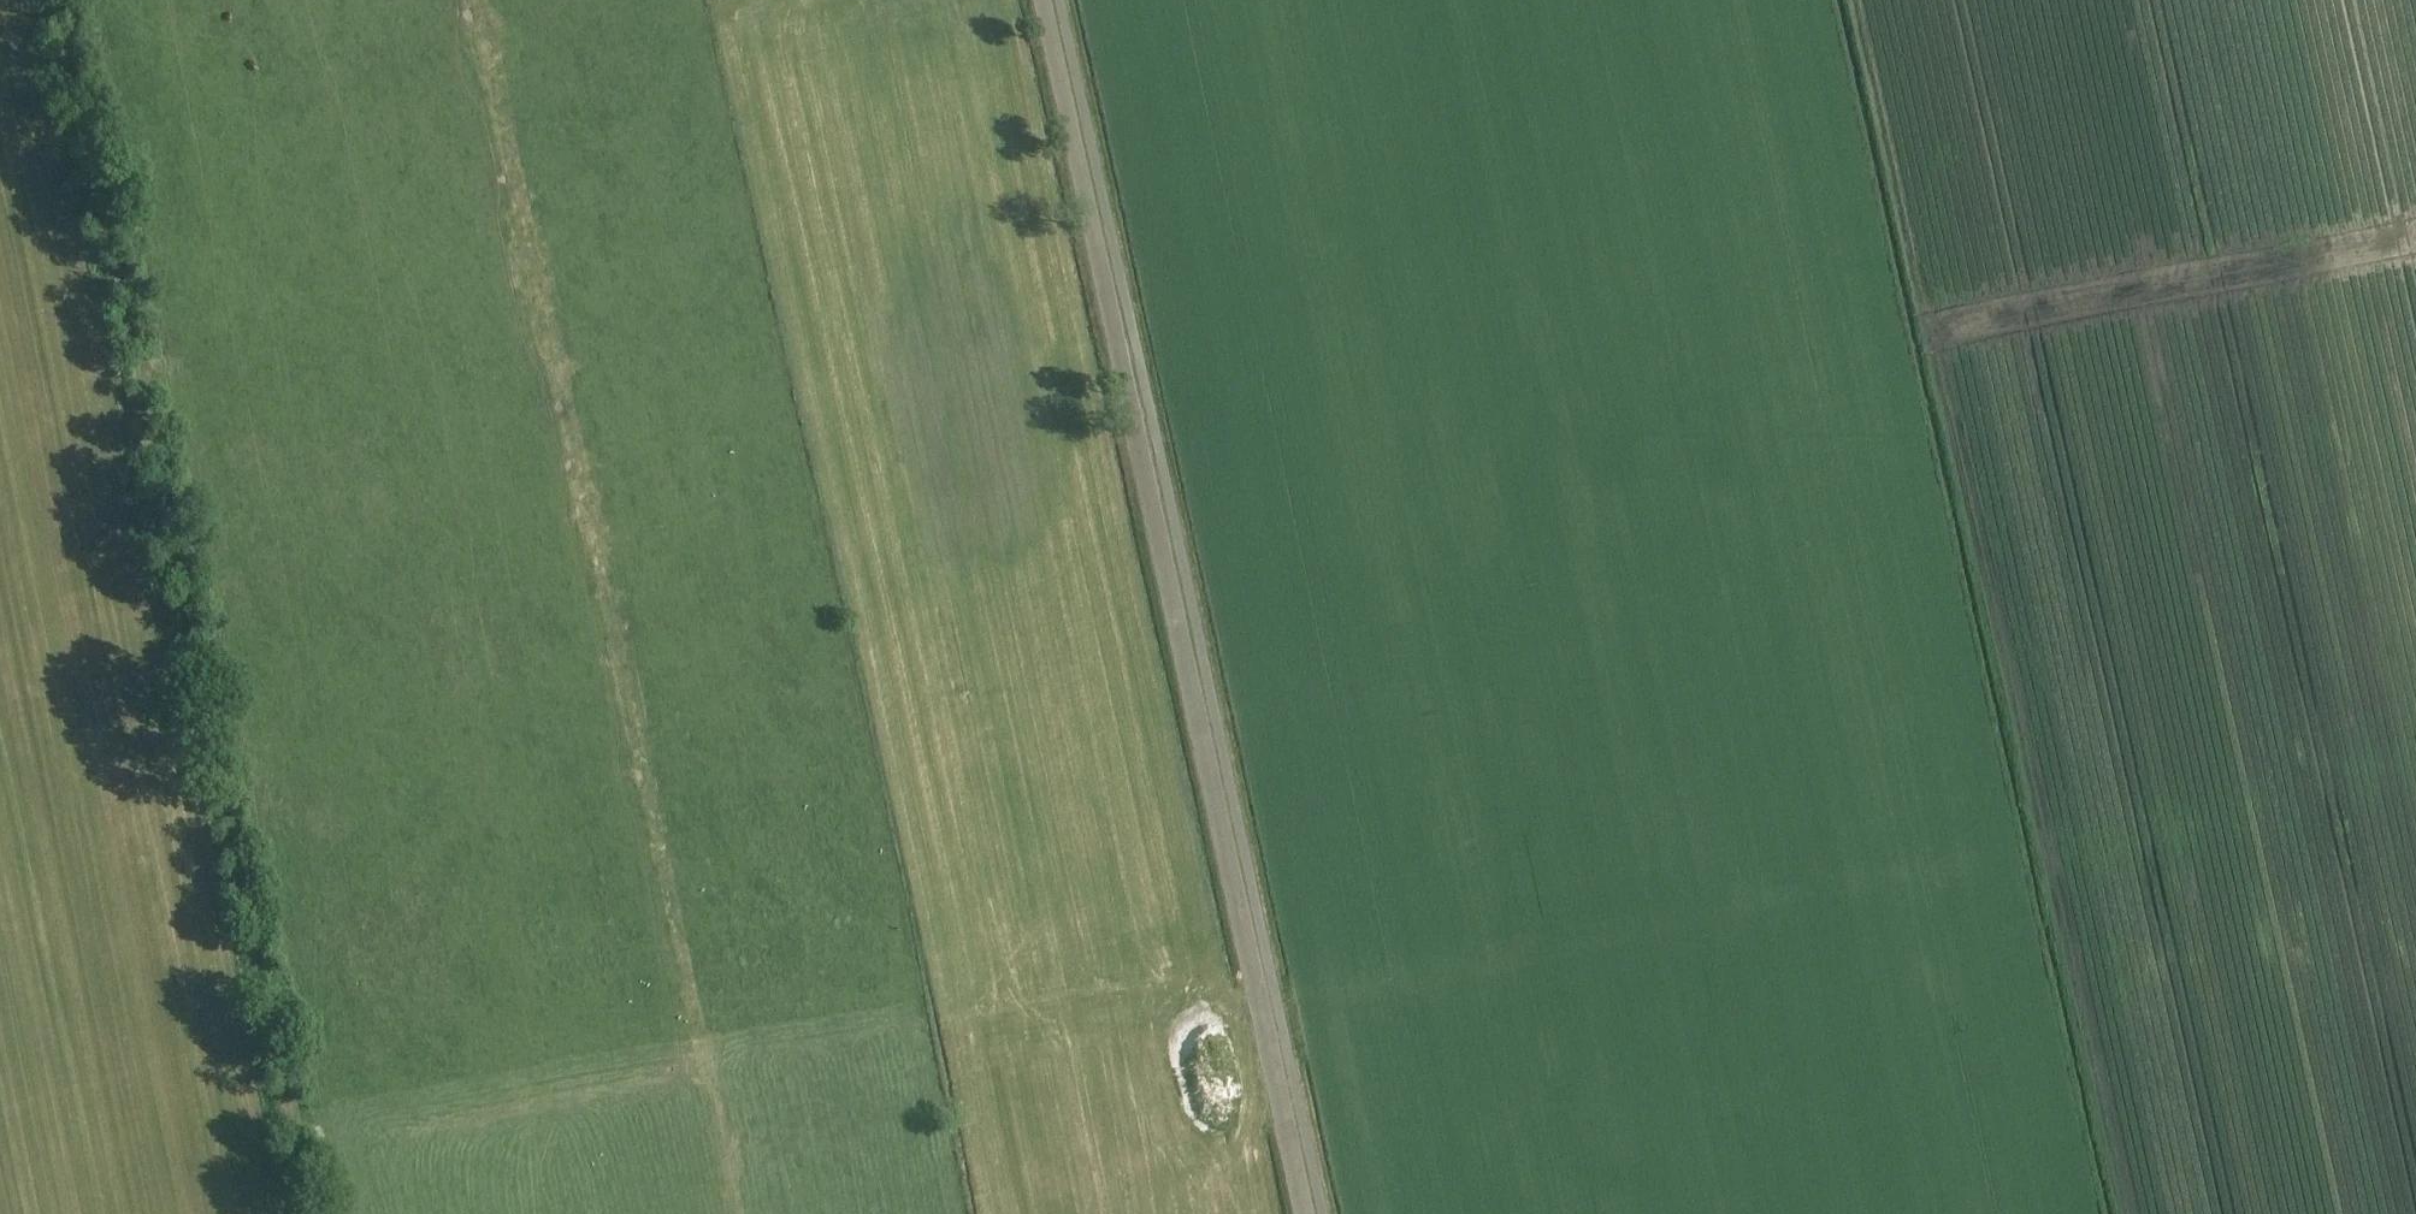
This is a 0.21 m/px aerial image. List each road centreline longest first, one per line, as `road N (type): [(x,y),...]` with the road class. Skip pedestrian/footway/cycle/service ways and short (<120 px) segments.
road 1 (unclassified): [(1303,1213),(1041,0)]

